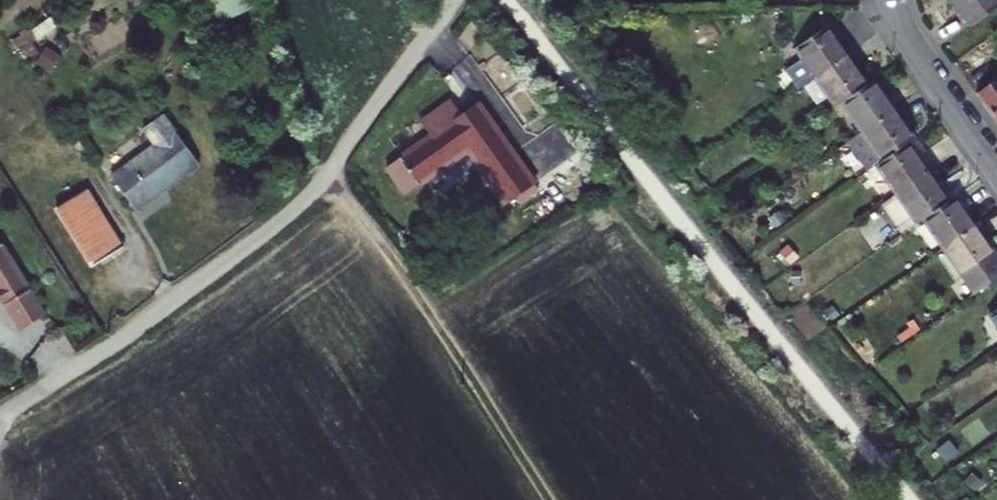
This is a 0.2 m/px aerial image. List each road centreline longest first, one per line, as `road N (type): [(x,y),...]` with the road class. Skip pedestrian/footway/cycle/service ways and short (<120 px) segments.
road 1 (unclassified): [(0,411),(102,353),(300,203),(455,0)]
road 2 (track): [(328,172),(546,499)]
road 3 (residential): [(894,0),(915,47),(996,168)]

